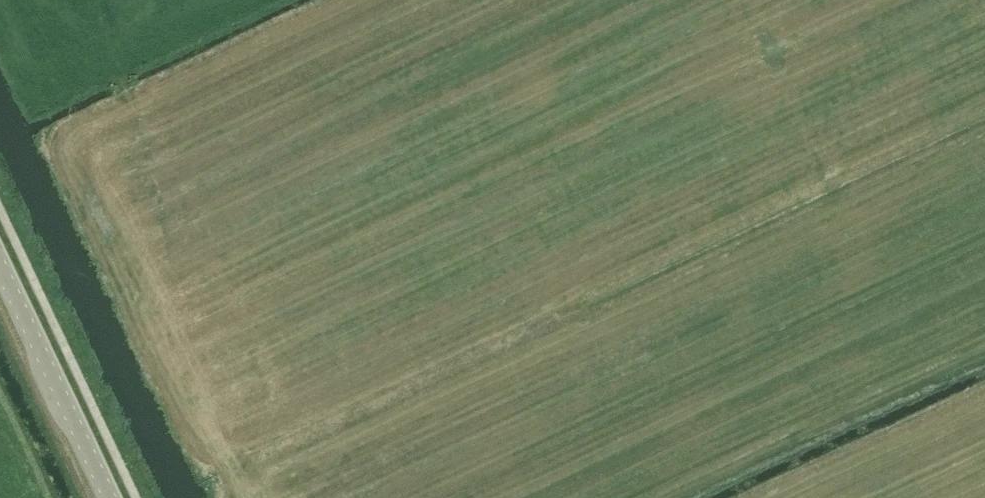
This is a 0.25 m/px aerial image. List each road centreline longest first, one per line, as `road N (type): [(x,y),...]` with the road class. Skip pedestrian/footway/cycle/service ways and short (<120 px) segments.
road 1 (tertiary): [(107,497),(0,272)]

